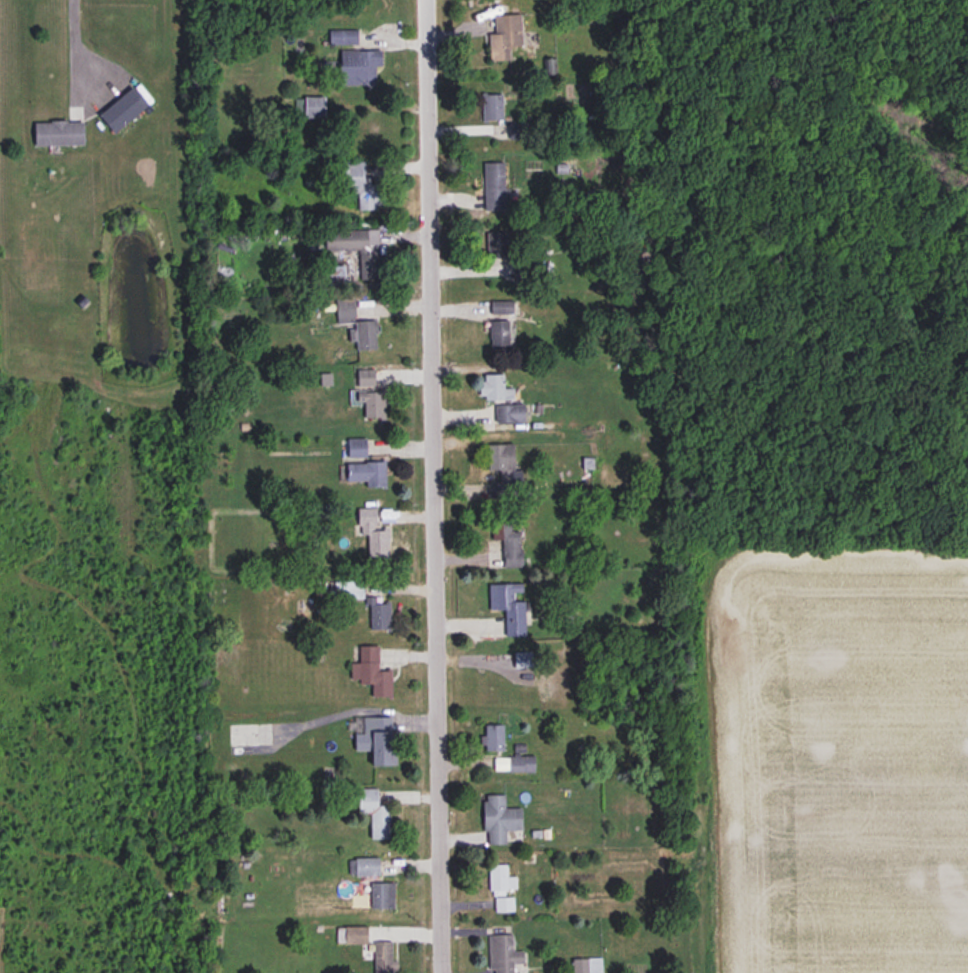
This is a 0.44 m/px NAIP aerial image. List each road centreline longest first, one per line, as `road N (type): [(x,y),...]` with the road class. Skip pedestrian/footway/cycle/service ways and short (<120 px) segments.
road 1 (residential): [(440,972),(426,0)]

